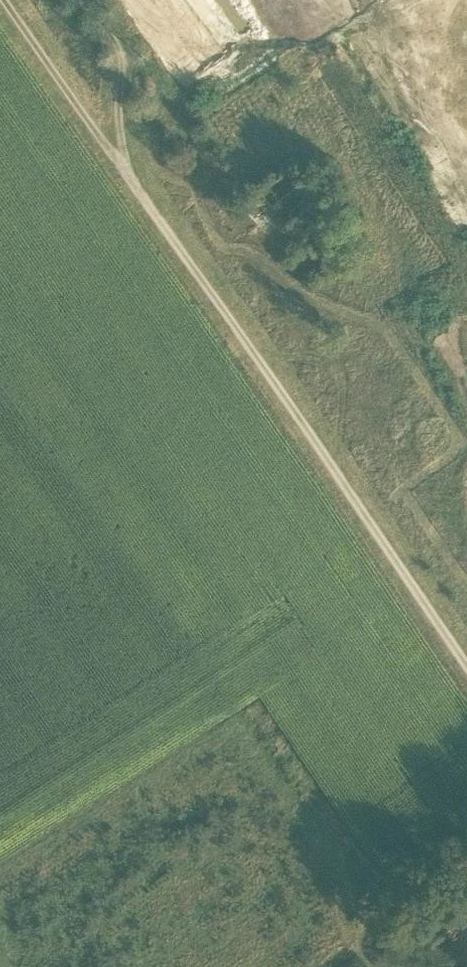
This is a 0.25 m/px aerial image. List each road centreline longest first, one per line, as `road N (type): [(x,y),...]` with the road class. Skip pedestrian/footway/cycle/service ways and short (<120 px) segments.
road 1 (track): [(466,666),(141,193),(123,155),(115,39),(88,0)]
road 2 (track): [(141,193),(7,0)]
road 3 (track): [(466,864),(355,942)]

